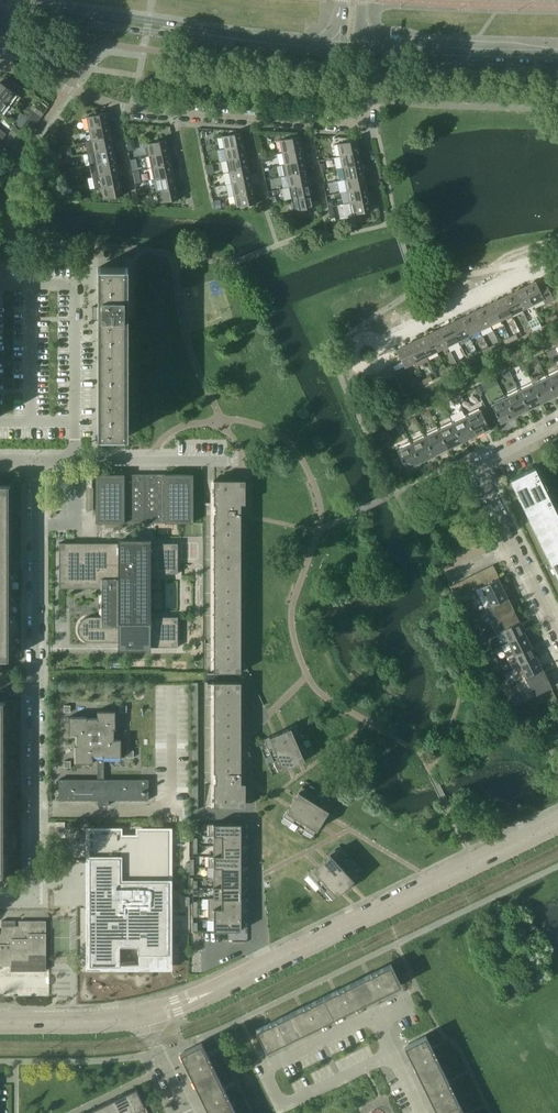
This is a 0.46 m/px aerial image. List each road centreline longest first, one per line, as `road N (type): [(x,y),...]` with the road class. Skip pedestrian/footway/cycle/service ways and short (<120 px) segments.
road 1 (residential): [(0,899),(37,899),(36,460)]
road 2 (residential): [(0,66),(130,109),(361,123),(370,51)]
road 3 (tertiary): [(269,965),(557,822)]
road 4 (residential): [(557,642),(474,465),(557,424)]
road 5 (residential): [(269,965),(258,945),(252,816),(195,815)]
road 6 (residential): [(36,460),(223,460),(223,477)]
road 7 (residential): [(384,345),(557,259)]
road 8 (secondary): [(370,51),(557,57)]
road 9 (secondary): [(6,12),(177,30)]
road 10 (secondary): [(177,30),(339,48)]
road 11 (secondary): [(177,30),(17,0)]
road 12 (tertiary): [(0,1023),(146,1015)]
road 13 (tertiary): [(146,1015),(269,965)]
road 14 (residential): [(265,1069),(374,1018)]

